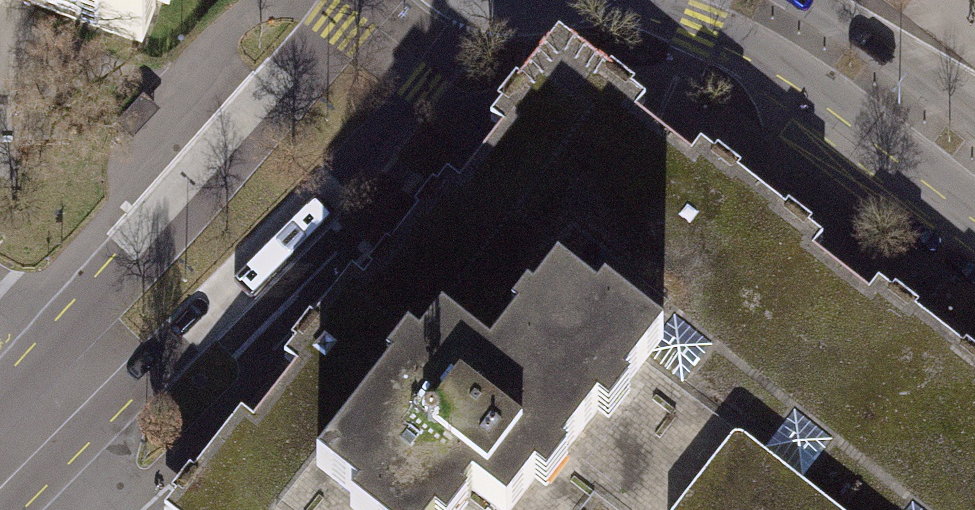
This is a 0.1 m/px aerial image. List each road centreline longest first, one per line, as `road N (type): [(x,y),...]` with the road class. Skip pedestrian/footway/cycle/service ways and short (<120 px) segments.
road 1 (tertiary): [(13,509),(303,211),(488,1)]
road 2 (tertiary): [(372,0),(0,411)]
road 3 (secondary): [(638,0),(763,57),(974,204)]
road 4 (secondary): [(974,119),(805,0)]

